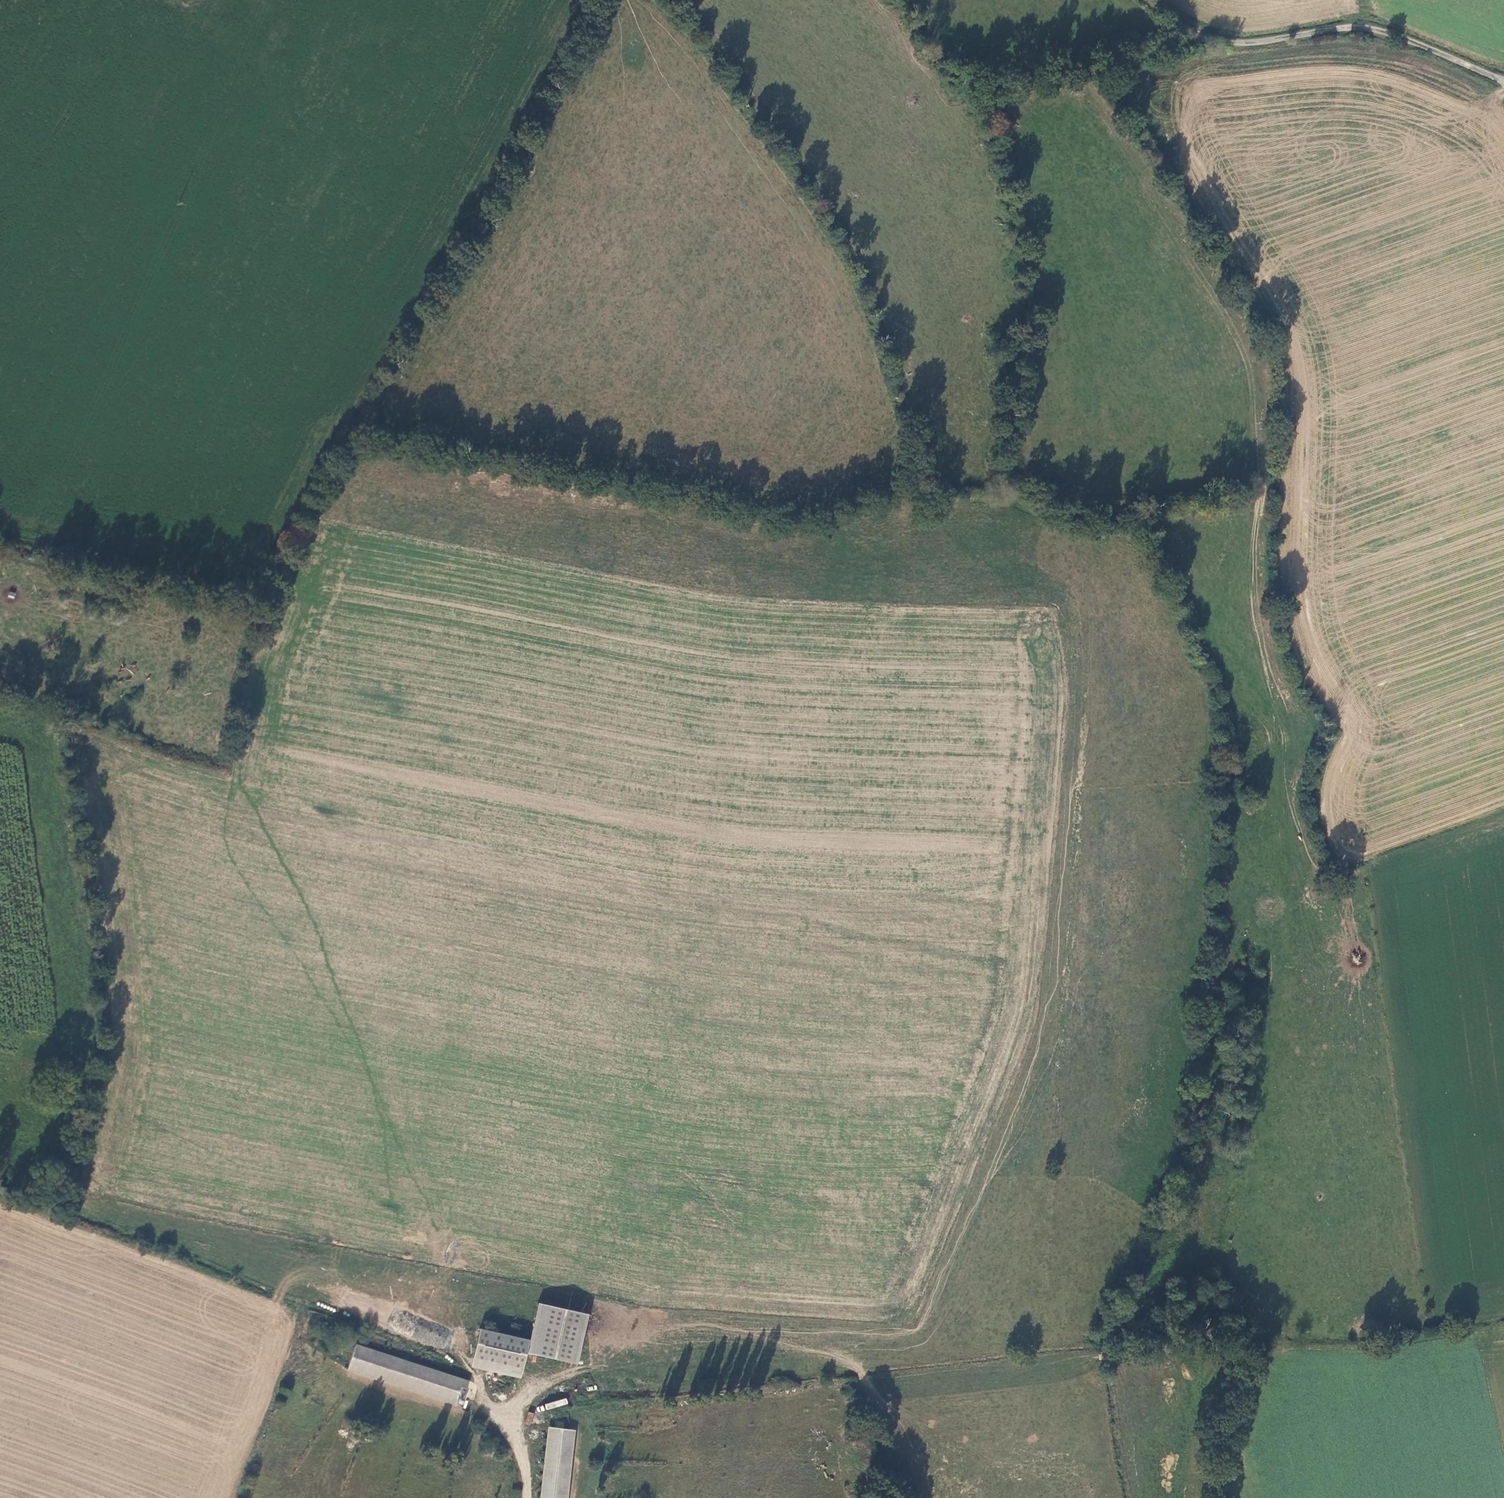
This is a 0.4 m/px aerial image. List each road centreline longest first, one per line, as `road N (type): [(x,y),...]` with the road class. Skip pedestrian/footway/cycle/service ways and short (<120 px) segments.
road 1 (track): [(1503,79),(1378,29),(1245,44),(1207,37)]

